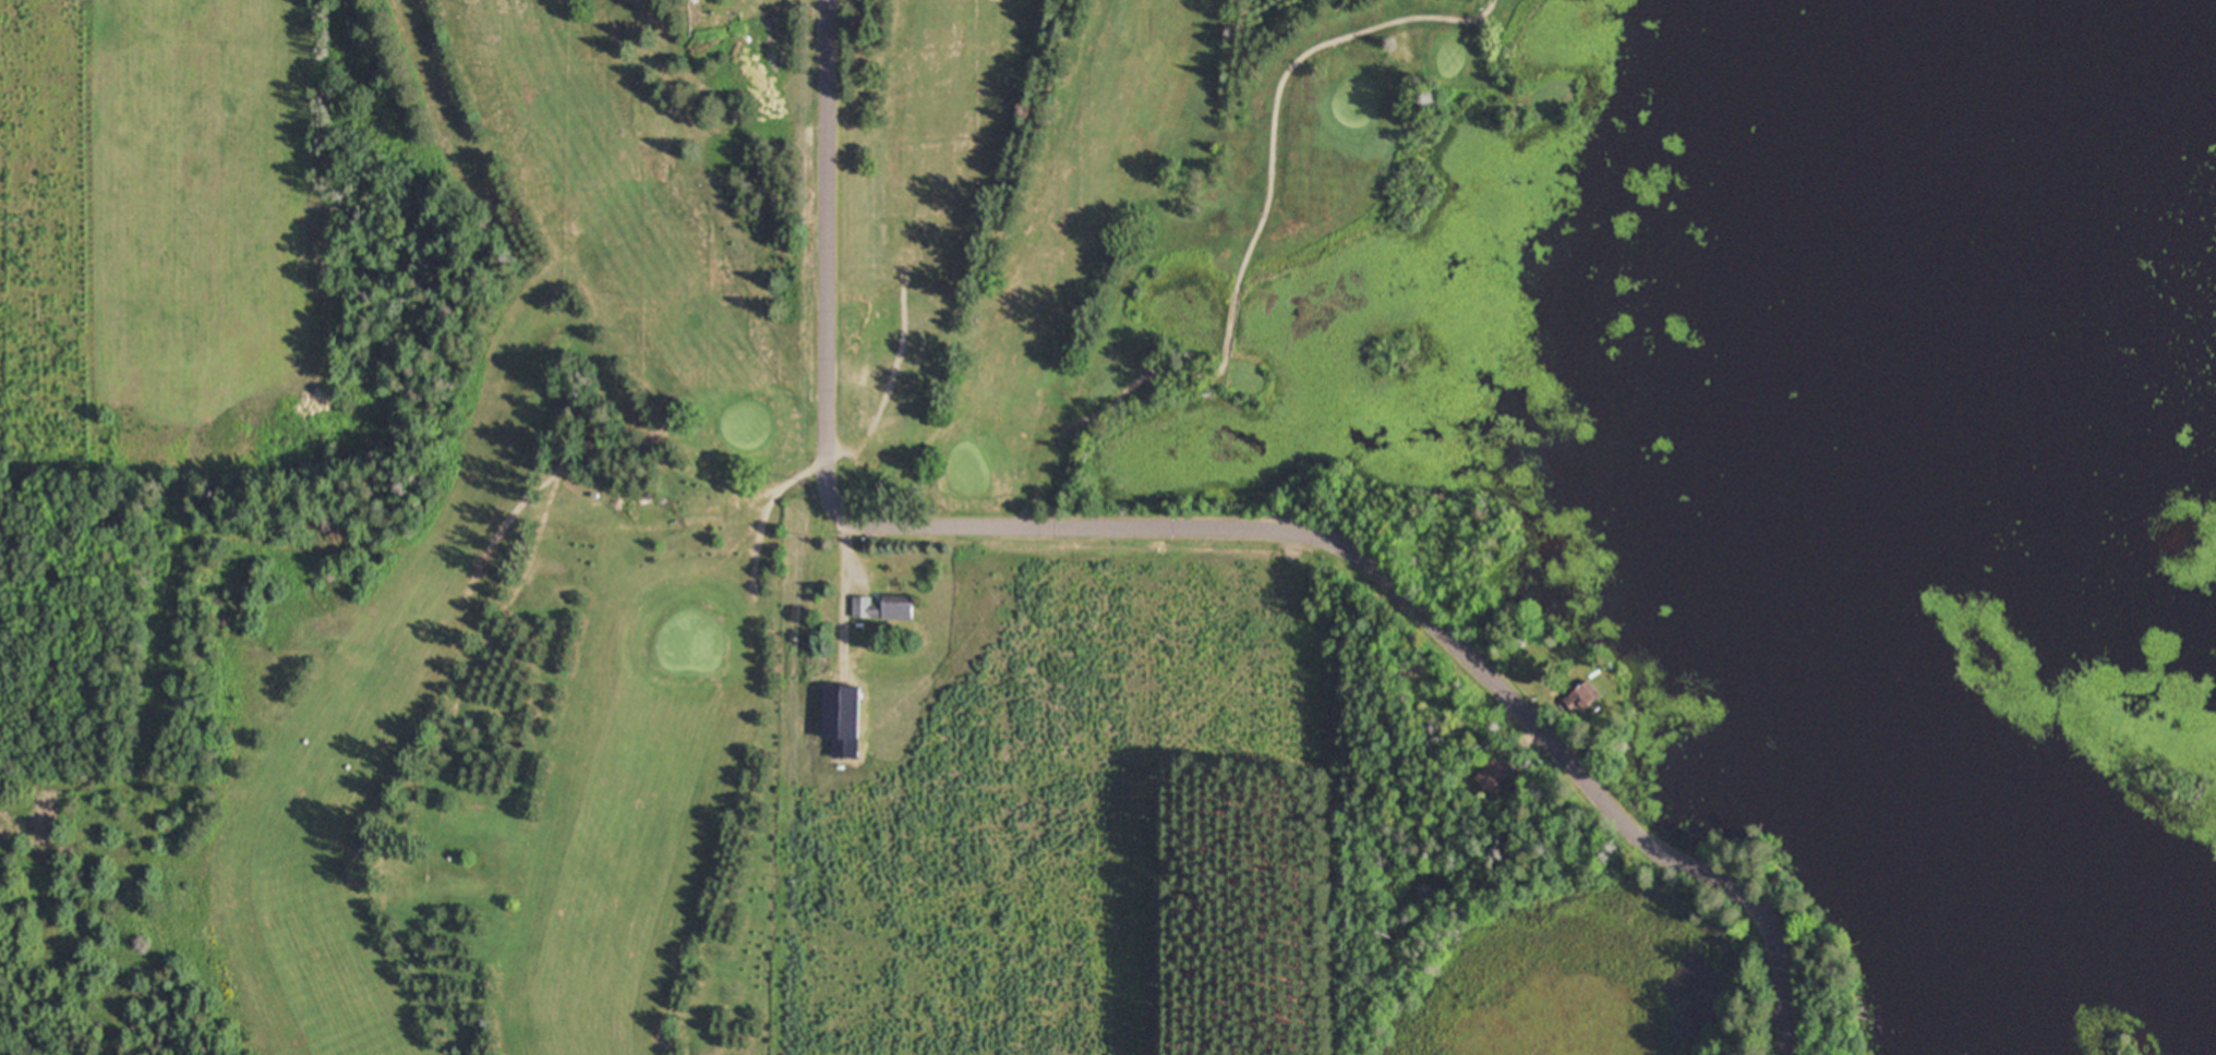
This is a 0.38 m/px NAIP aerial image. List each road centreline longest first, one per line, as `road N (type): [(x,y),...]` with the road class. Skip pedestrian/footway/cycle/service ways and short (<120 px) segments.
road 1 (residential): [(1791,1054),(1780,932),(1765,902),(1741,876),(1689,861),(1640,827),(1443,619),(1362,548),(1287,523),(876,517),(847,500),(827,448),(836,0)]

